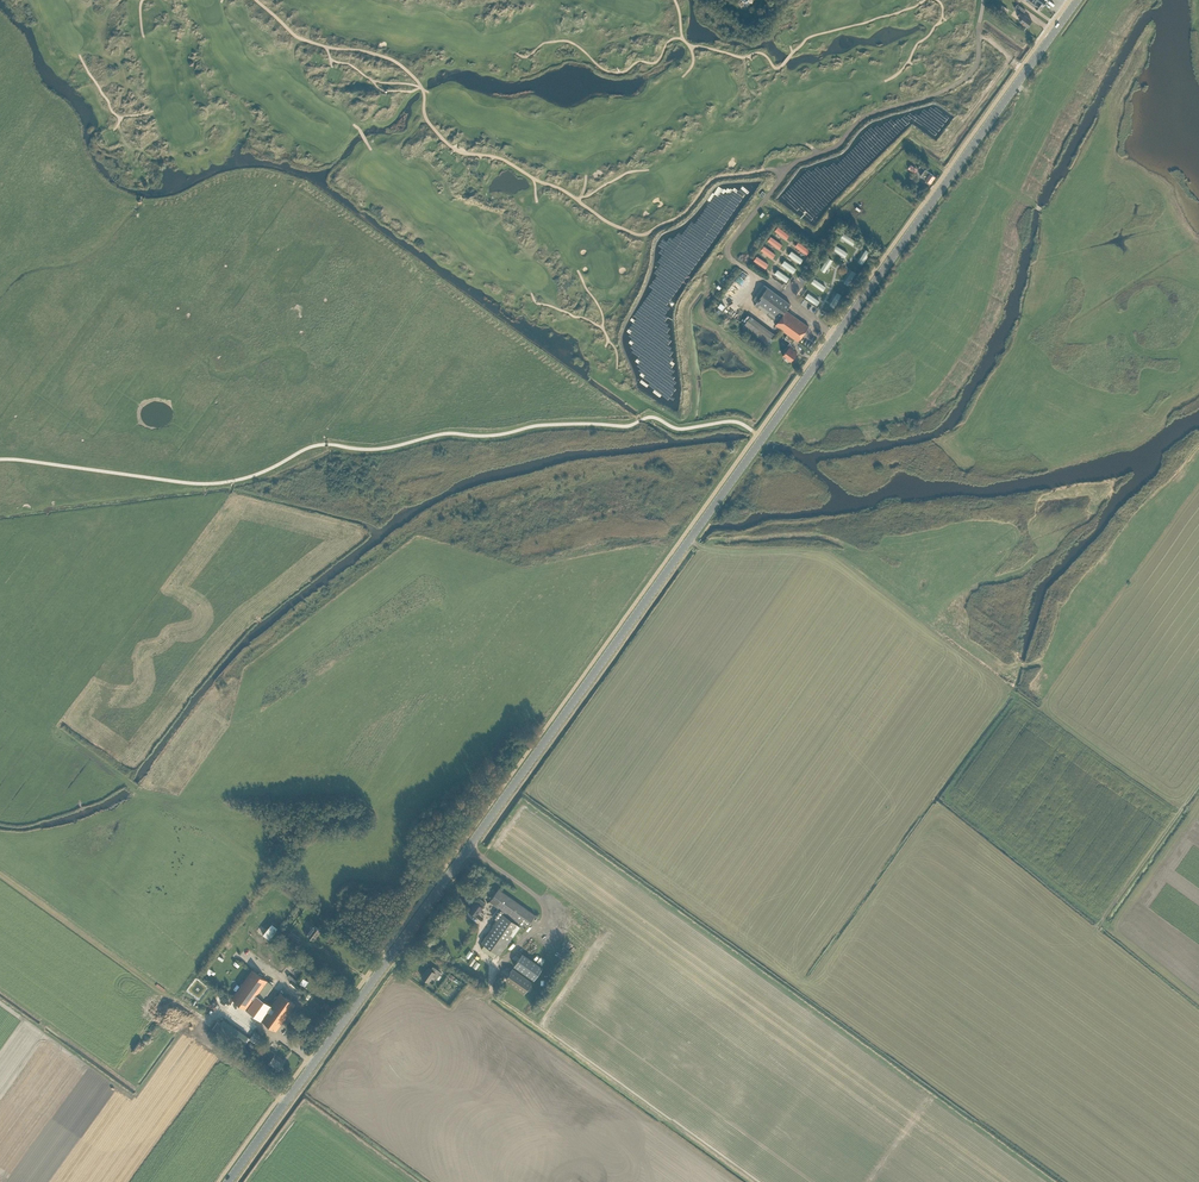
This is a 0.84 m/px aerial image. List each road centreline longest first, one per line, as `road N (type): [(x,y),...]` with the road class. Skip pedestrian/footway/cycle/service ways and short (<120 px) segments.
road 1 (tertiary): [(228,1181),(1077,0)]
road 2 (track): [(984,0),(976,31),(960,43),(943,88),(864,116),(835,147),(782,165),(726,248),(743,266)]

